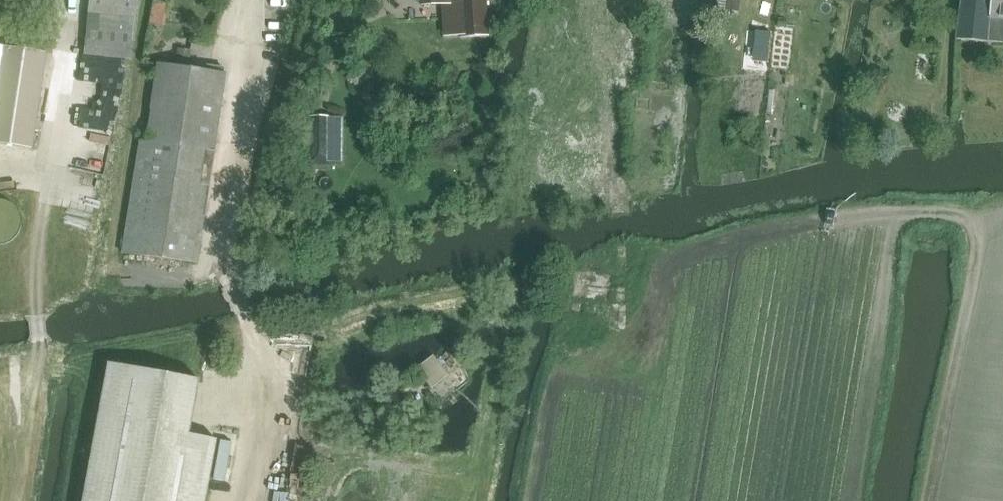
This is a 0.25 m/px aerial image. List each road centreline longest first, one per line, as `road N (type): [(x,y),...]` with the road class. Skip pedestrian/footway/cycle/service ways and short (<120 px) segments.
road 1 (track): [(247,500),(272,371),(219,247),(248,0)]

